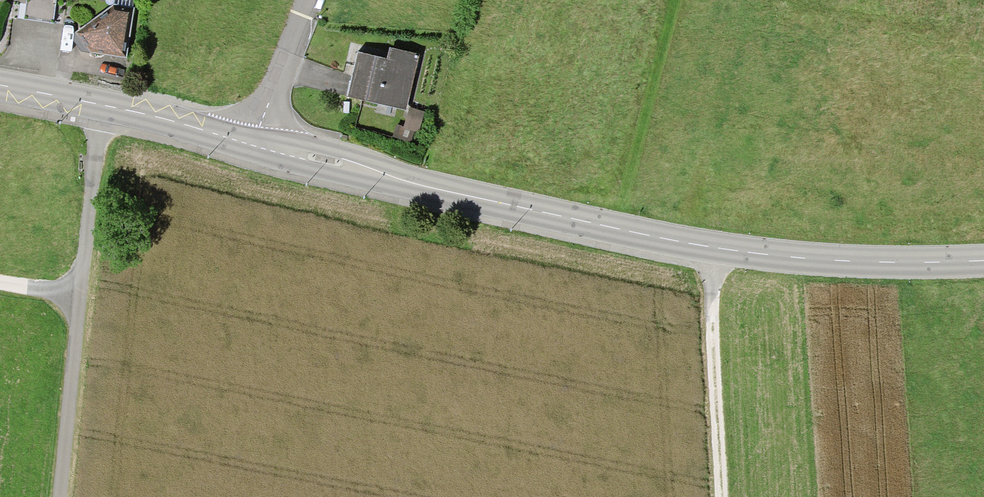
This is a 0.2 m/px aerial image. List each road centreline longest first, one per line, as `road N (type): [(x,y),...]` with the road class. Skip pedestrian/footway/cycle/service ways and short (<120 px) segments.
road 1 (tertiary): [(258,145),(717,250),(909,266),(983,261)]
road 2 (track): [(60,496),(102,105)]
road 3 (tertiary): [(0,88),(258,145)]
road 4 (track): [(722,496),(710,293),(717,250)]
road 5 (residential): [(258,145),(311,0)]

